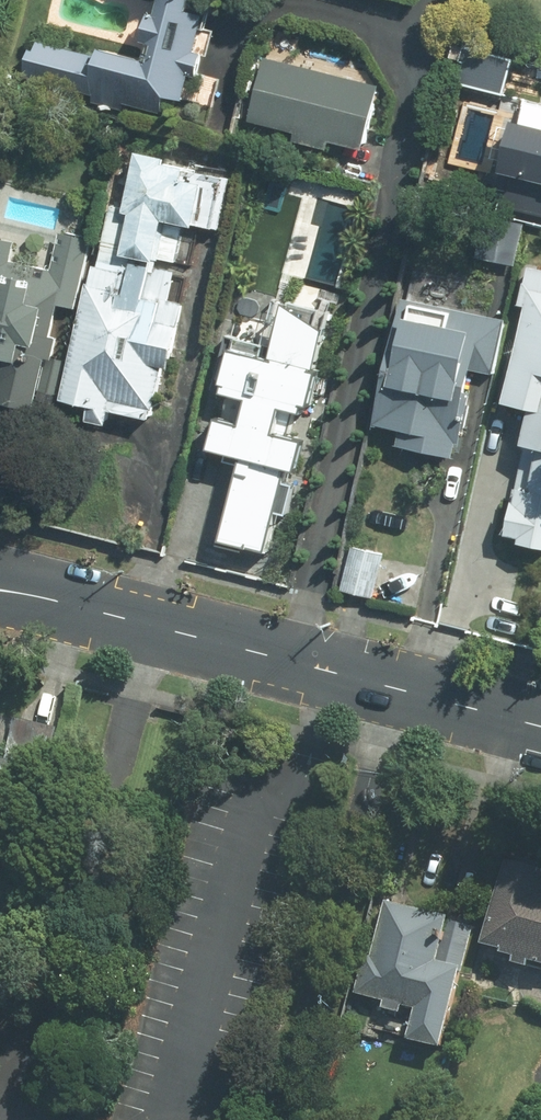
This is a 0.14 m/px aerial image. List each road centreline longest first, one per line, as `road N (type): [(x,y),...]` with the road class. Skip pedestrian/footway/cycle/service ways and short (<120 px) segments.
road 1 (tertiary): [(0,596),(540,727)]

